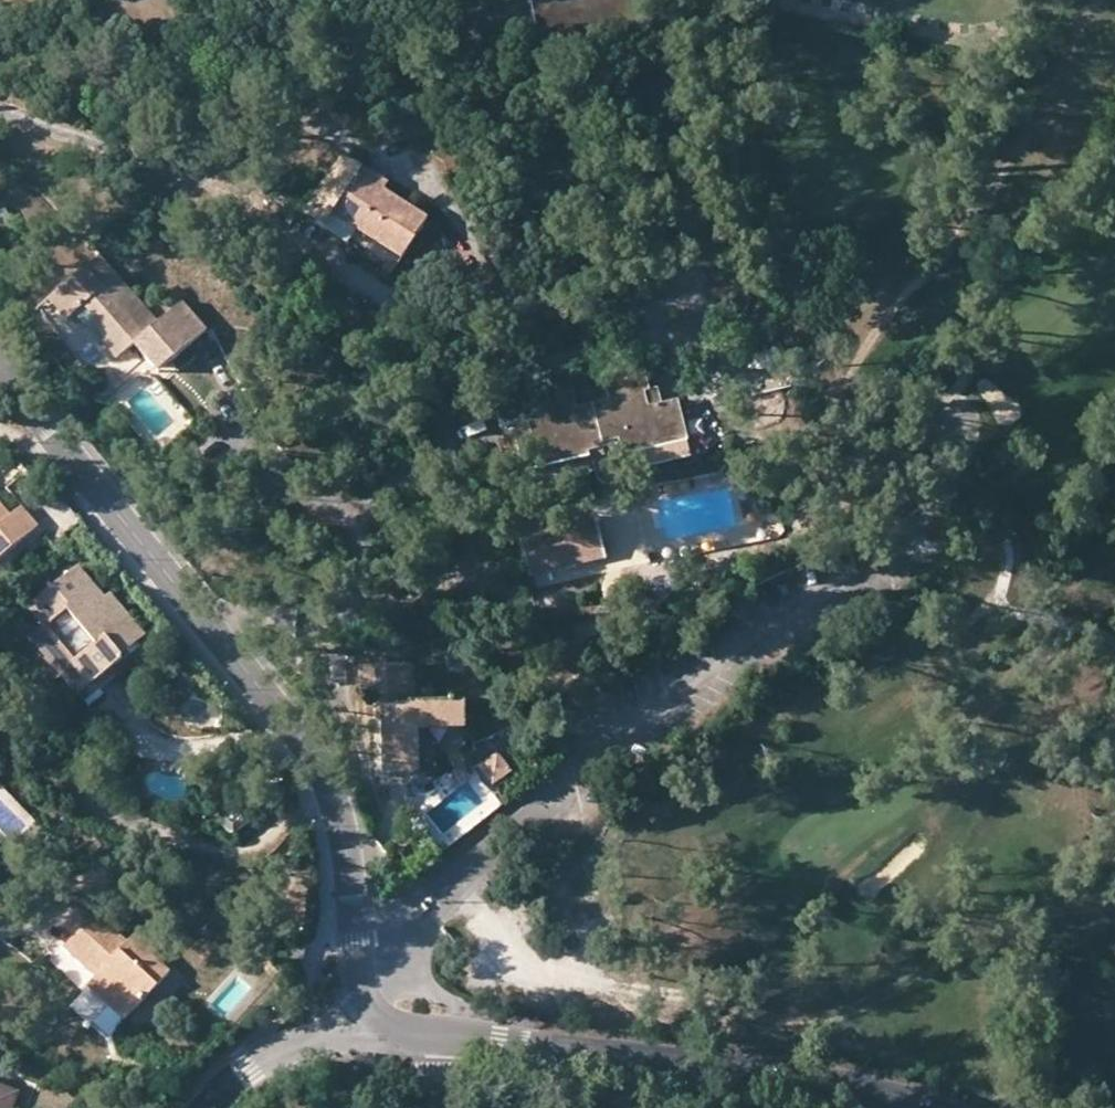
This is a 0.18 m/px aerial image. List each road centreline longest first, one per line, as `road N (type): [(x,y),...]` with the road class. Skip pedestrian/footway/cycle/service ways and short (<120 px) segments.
road 1 (residential): [(0,372),(319,772),(341,817),(360,1025)]
road 2 (tertiary): [(434,1028),(702,1064),(917,1107)]
road 3 (track): [(700,1001),(960,1080),(1021,1107)]
road 4 (tertiary): [(360,1025),(283,1045),(204,1107)]

